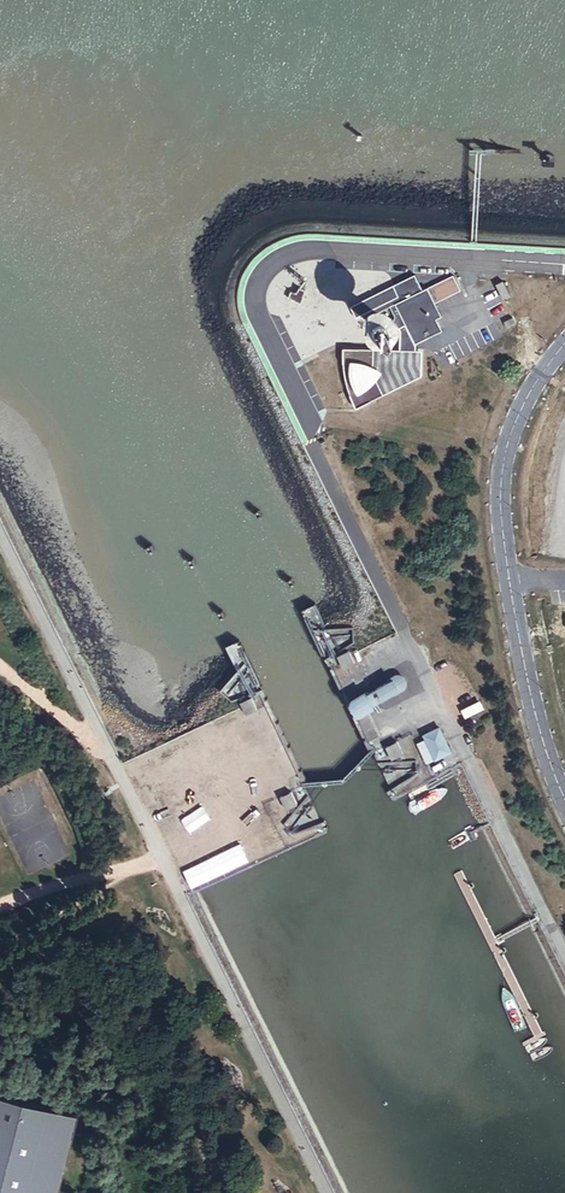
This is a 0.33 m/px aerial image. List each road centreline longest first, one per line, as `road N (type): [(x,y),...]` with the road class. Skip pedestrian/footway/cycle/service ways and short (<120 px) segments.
road 1 (unclassified): [(564,951),(315,437)]
road 2 (unclassified): [(564,265),(339,252),(281,259),(255,292),(257,314),(315,437)]
road 3 (unclassified): [(564,344),(510,430),(501,502),(530,693),(564,795)]
road 4 (track): [(0,908),(158,862)]

